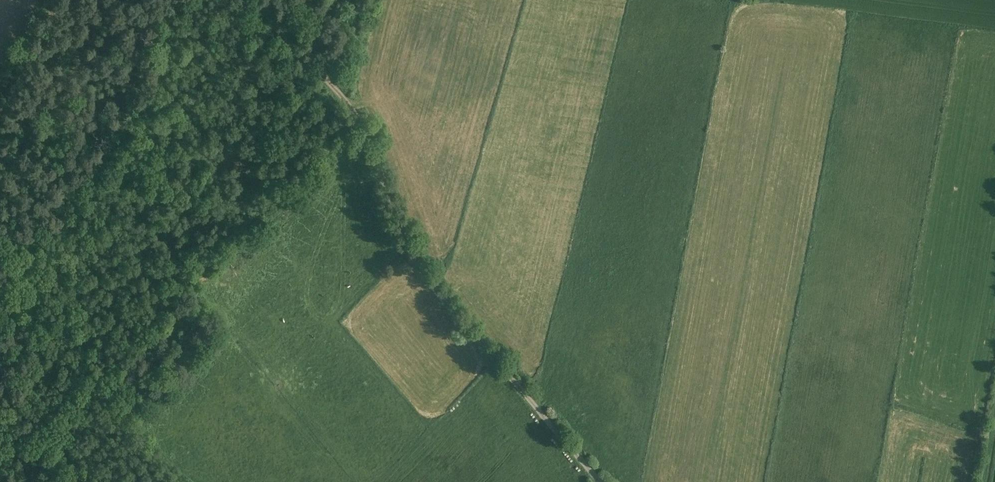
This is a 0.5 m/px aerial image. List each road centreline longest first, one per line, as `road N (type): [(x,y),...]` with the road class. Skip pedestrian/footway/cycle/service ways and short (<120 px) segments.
road 1 (track): [(249,0),(348,104),(415,261),(598,481)]
road 2 (track): [(0,479),(359,119)]
road 3 (track): [(179,0),(145,107),(39,280),(36,310),(0,395)]

